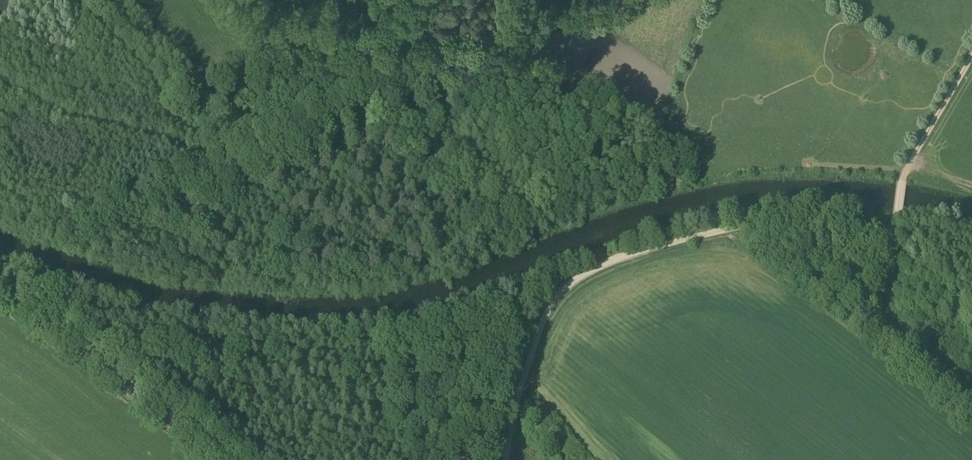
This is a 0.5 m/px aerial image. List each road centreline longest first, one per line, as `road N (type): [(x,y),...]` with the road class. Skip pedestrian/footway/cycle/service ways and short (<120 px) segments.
road 1 (track): [(502,459),(514,392),(546,293),(564,277),(608,257),(793,218),(889,226),(872,313),(878,337),(971,411)]
road 2 (unclassified): [(233,459),(106,360),(0,294)]

